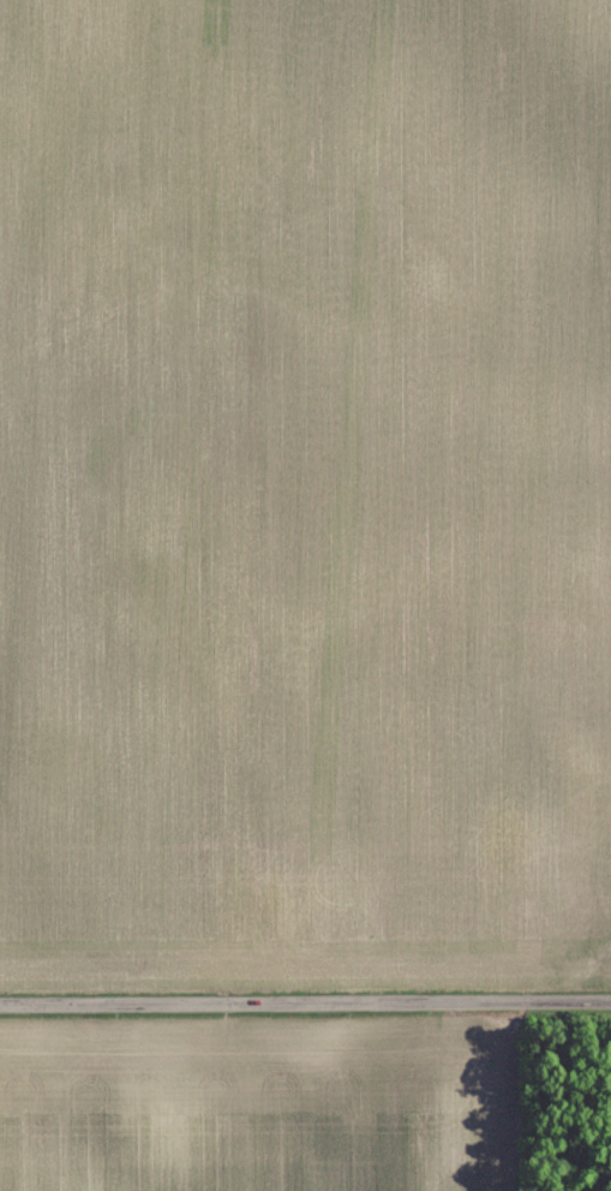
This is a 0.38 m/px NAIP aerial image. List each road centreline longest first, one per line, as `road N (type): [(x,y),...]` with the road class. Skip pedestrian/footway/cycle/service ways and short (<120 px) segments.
road 1 (residential): [(0,1003),(610,999)]

